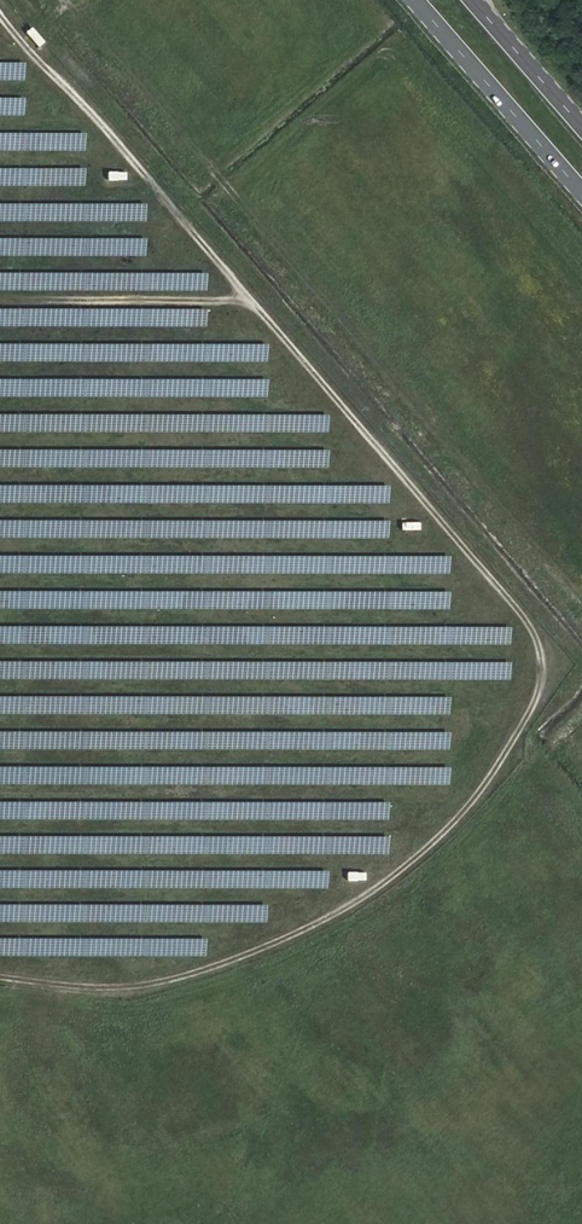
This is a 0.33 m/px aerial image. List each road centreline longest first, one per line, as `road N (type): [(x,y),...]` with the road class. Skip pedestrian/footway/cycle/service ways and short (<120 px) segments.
road 1 (primary): [(416,0),(581,191)]
road 2 (primary): [(581,127),(472,0)]

